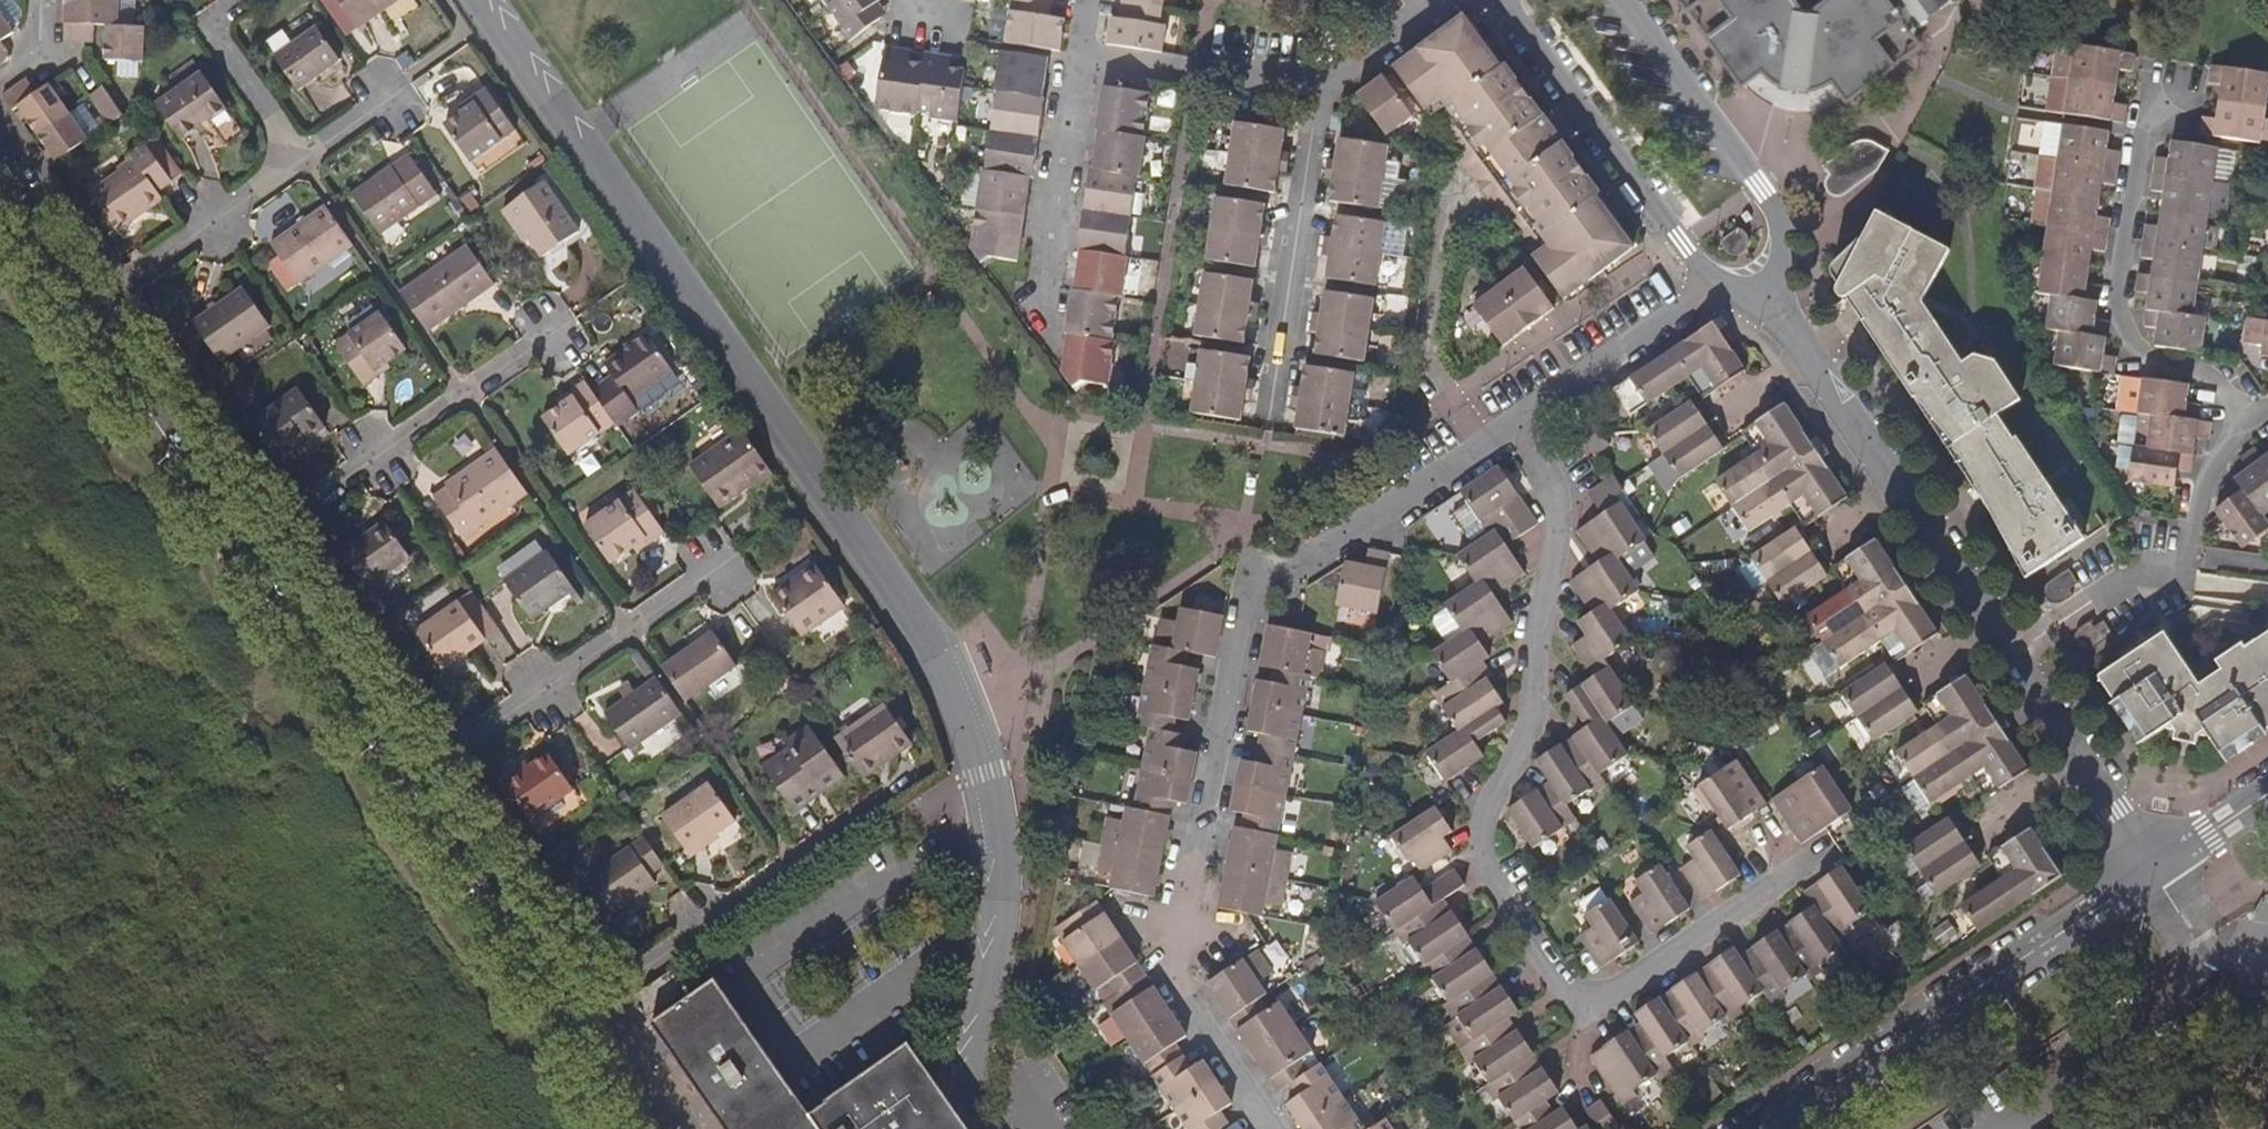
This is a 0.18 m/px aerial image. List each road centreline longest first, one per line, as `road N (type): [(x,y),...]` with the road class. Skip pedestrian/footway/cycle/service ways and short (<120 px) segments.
road 1 (residential): [(1514,425),(1248,589),(1163,936),(1288,1128)]
road 2 (residential): [(1773,889),(1581,1011),(1477,860),(1527,727),(1564,497),(1514,425)]
road 3 (residential): [(2158,866),(1747,1128)]
road 4 (residential): [(1752,269),(2015,650)]
road 5 (residential): [(1504,0),(1693,271),(1752,269)]
road 6 (residential): [(2147,110),(2119,298),(2127,332),(2145,359),(2201,375),(2247,425)]
road 7 (residential): [(556,328),(251,548)]
road 8 (residential): [(720,565),(413,776)]
road 9 (residential): [(2247,425),(2225,443),(2194,505),(2180,580),(2131,574),(2015,650)]
road 10 (residential): [(865,807),(571,1005)]
road 11 (residential): [(1265,425),(1321,86)]
road 12 (residential): [(1752,269),(1773,221),(1608,0)]
road 13 (residential): [(84,304),(251,548)]
road 14 (residential): [(1752,269),(1514,425)]
road 15 (residential): [(251,548),(413,776)]
road 16 (residential): [(413,776),(571,1005)]
road 17 (residential): [(2015,650),(2115,813),(2158,866)]
road 18 (residential): [(295,161),(84,304)]
road 19 (residential): [(1321,86),(1076,51)]
road 20 (residential): [(1038,283),(1076,51)]
road 21 (residential): [(205,25),(295,161)]
road 22 (residential): [(571,1005),(657,1128)]
road 23 (residential): [(0,183),(84,304)]
road 24 (residential): [(1321,86),(1436,0)]
road 25 (residential): [(2267,792),(2158,866)]

